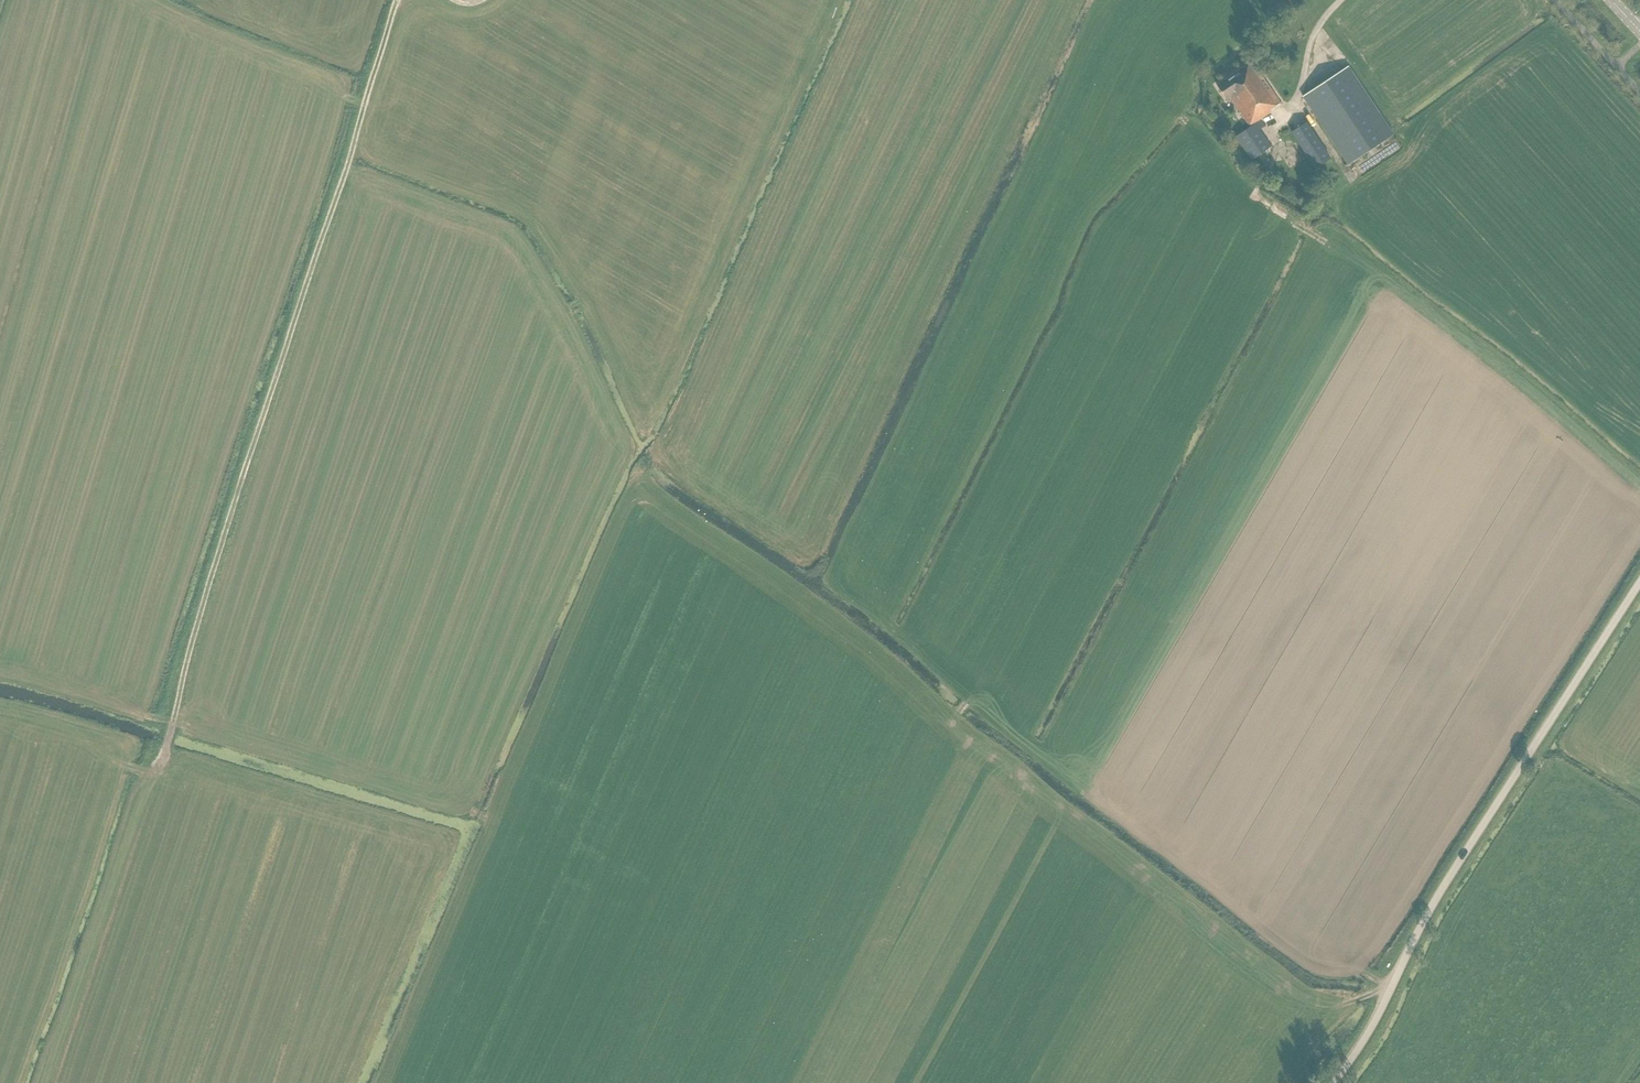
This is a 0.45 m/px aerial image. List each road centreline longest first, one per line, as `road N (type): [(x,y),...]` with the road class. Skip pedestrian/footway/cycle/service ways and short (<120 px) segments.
road 1 (unclassified): [(1339,1082),(1380,1022),(1428,918),(1639,590)]

